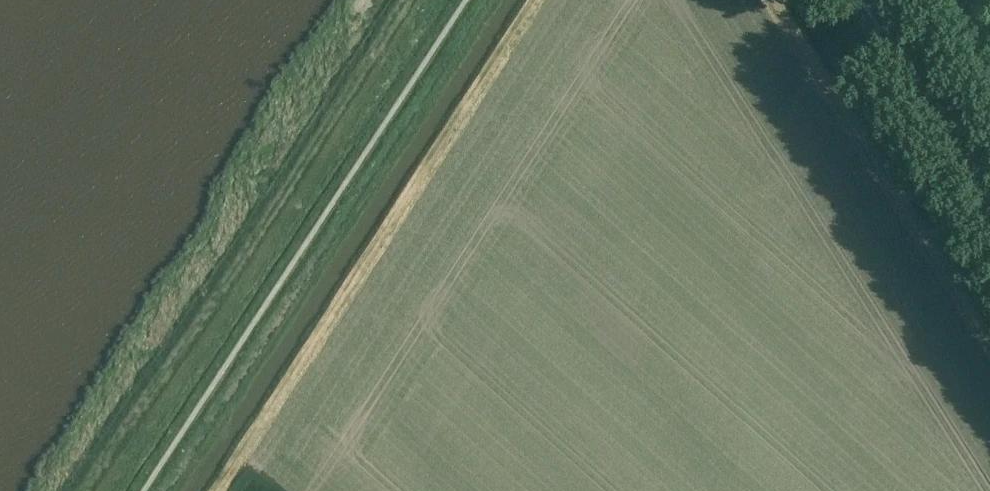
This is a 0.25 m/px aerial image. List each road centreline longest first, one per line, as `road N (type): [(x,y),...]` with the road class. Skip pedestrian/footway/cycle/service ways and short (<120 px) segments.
road 1 (primary): [(989,199),(862,0)]

